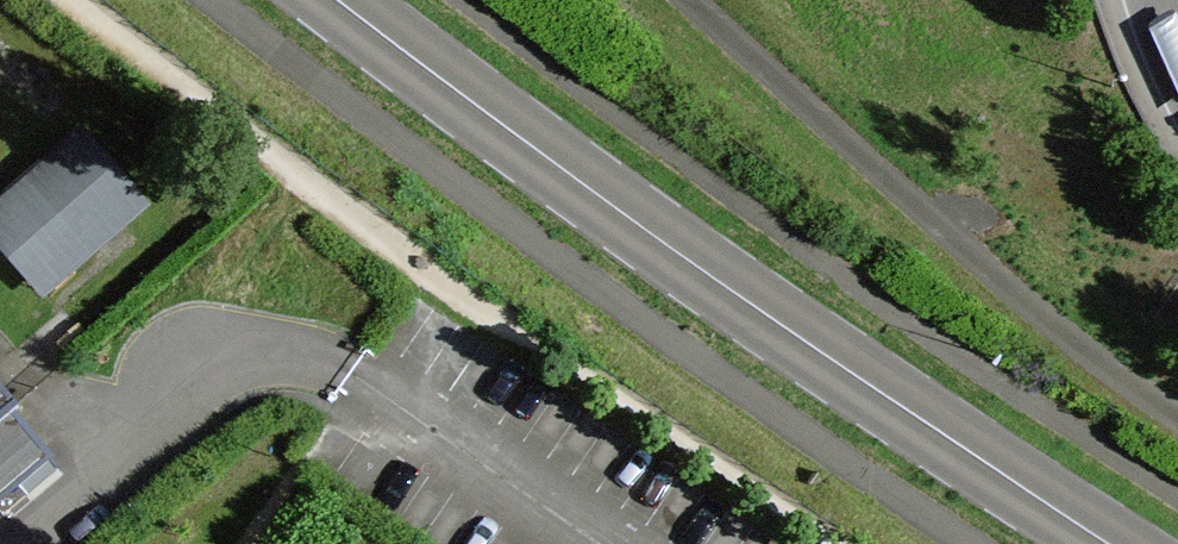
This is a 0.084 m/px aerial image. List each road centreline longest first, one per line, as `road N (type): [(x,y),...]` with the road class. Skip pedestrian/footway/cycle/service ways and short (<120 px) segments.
road 1 (secondary): [(1115,543),(580,189),(336,0)]
road 2 (residential): [(20,543),(198,392),(264,366),(317,362),(416,400),(636,543)]

